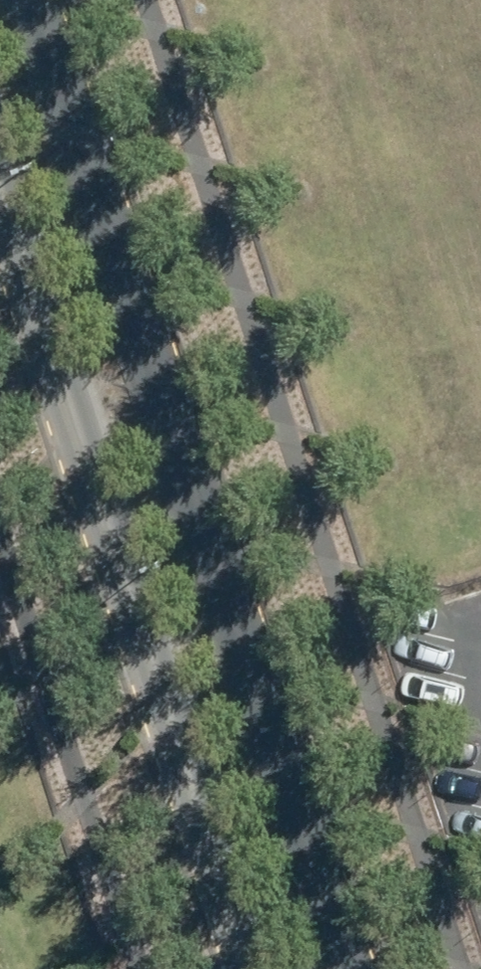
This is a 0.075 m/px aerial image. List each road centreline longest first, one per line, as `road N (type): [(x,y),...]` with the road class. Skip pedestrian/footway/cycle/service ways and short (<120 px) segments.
road 1 (unclassified): [(46,0),(352,968)]
road 2 (unclassified): [(249,968),(0,199)]

